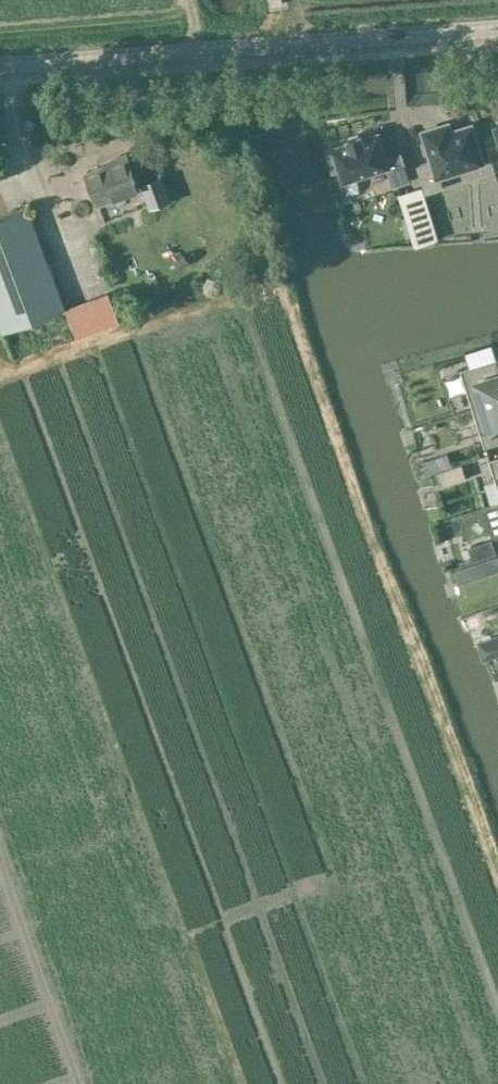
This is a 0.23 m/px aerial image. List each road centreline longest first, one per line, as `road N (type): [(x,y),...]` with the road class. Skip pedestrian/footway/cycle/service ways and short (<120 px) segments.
road 1 (unclassified): [(0,73),(497,34)]

